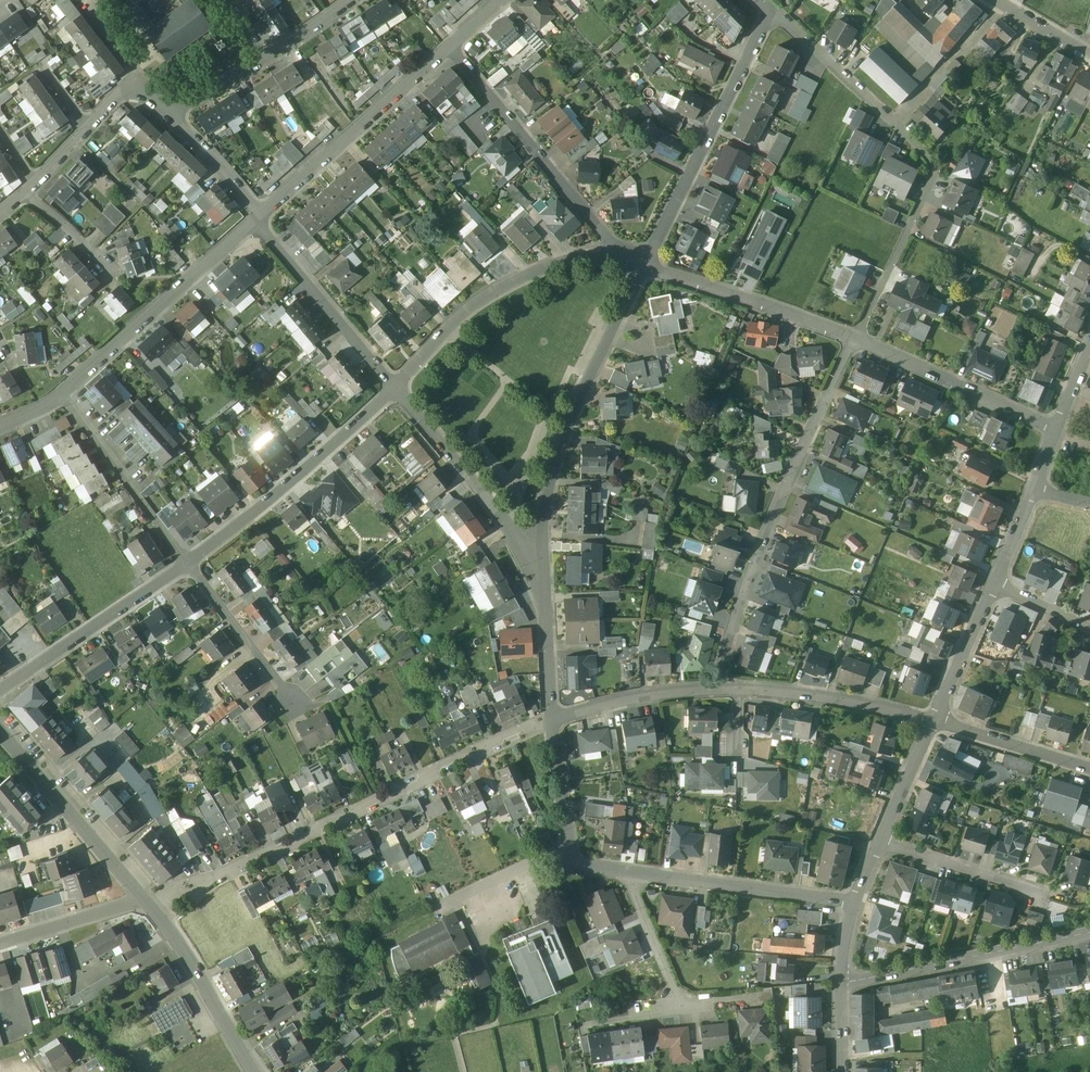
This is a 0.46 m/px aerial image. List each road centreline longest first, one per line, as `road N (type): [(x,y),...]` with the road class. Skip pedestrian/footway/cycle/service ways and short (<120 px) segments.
road 1 (residential): [(148,901),(214,880),(551,721)]
road 2 (residential): [(772,9),(938,166),(854,340)]
road 3 (residential): [(854,340),(765,530),(718,688)]
road 4 (residential): [(642,265),(564,429),(544,514),(544,585)]
road 5 (residential): [(642,265),(591,258),(531,275),(475,305),(392,391)]
road 6 (residential): [(642,265),(621,251),(449,48)]
road 7 (residential): [(772,9),(642,265)]
road 8 (residential): [(392,391),(320,461),(188,564)]
road 9 (residential): [(62,396),(258,216)]
road 10 (residential): [(258,216),(449,48)]
road 11 (secondary): [(1089,932),(841,983)]
road 12 (residential): [(544,585),(392,391)]
road 13 (residential): [(628,873),(855,902)]
road 14 (residential): [(188,564),(0,694)]
road 15 (residential): [(148,901),(0,730)]
road 16 (residential): [(854,340),(642,265)]
road 17 (residential): [(1059,430),(854,340)]
road 18 (residential): [(392,391),(258,216)]
road 19 (residential): [(62,396),(188,564)]
road 20 (residential): [(254,1071),(148,901)]
road 21 (residential): [(739,689),(934,721)]
road 22 (residential): [(188,564),(302,707)]
road 23 (residential): [(551,721),(616,701),(718,688)]
road 24 (residential): [(881,840),(1038,897)]
road 25 (residential): [(1089,768),(934,721)]
road 26 (residential): [(0,946),(148,901)]
road 27 (residential): [(995,583),(934,721)]
road 28 (residential): [(628,873),(680,1006)]
road 29 (residential): [(544,585),(551,721)]
road 30 (residential): [(258,216),(170,114)]
road 31 (residential): [(934,721),(881,840)]
road 32 (residential): [(551,721),(569,847)]
road 33 (residential): [(569,847),(456,901)]

